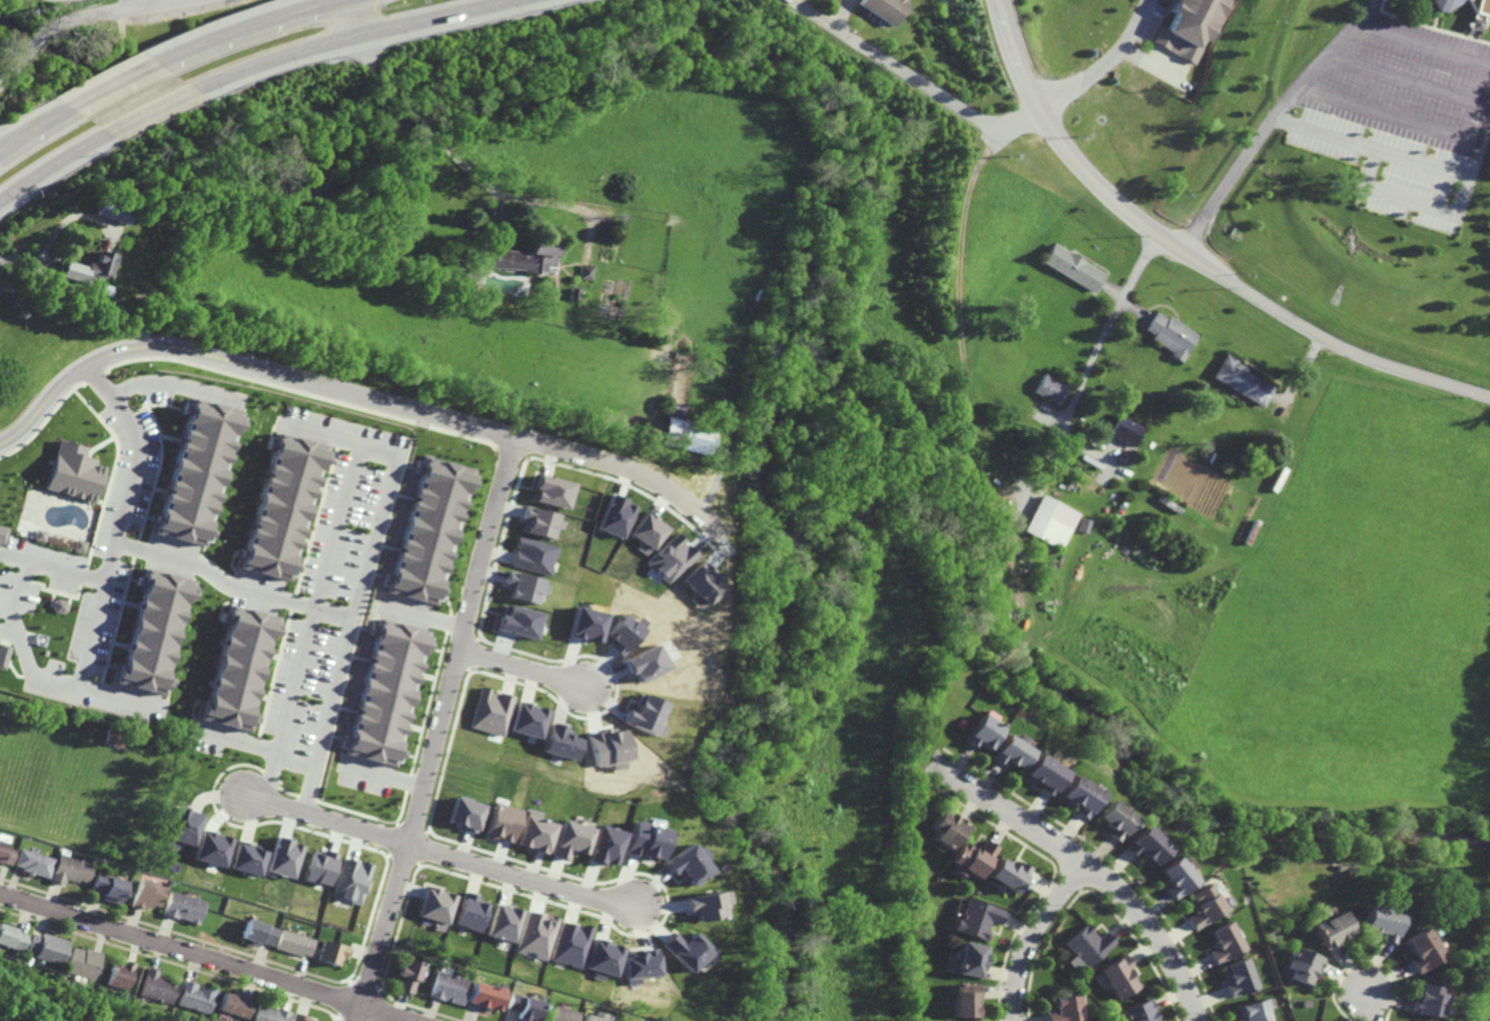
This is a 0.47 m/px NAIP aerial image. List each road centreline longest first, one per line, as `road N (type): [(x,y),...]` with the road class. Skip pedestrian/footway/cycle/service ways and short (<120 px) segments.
road 1 (residential): [(0,445),(21,435),(87,364),(143,348),(183,351),(633,471),(711,529)]
road 2 (residential): [(302,811),(392,456),(356,446),(264,799)]
road 3 (residential): [(1489,399),(1338,347),(1120,209),(1038,117),(996,0)]
road 4 (residential): [(356,1020),(511,436)]
road 5 (residential): [(87,364),(132,425),(137,458),(114,548),(175,560),(236,592),(349,620)]
road 6 (residential): [(412,1020),(0,894)]
road 7 (residential): [(1198,1020),(1161,943),(1106,879),(904,745)]
road 8 (residential): [(637,907),(243,794)]
road 9 (residential): [(106,581),(79,685),(29,674),(12,627),(27,565),(106,581)]
road 10 (residential): [(831,24),(994,131),(1034,107)]
road 11 (trunk): [(329,0),(251,21),(154,62)]
road 12 (residential): [(1084,862),(1022,955),(1016,1020)]
road 13 (trunk): [(195,89),(357,35)]
road 14 (residential): [(1034,107),(1129,38),(1150,0)]
road 15 (trunk): [(357,35),(505,0)]
road 16 (residential): [(459,651),(583,687)]
road 17 (residential): [(44,31),(169,0)]
road 18 (trunk): [(0,202),(106,133)]

